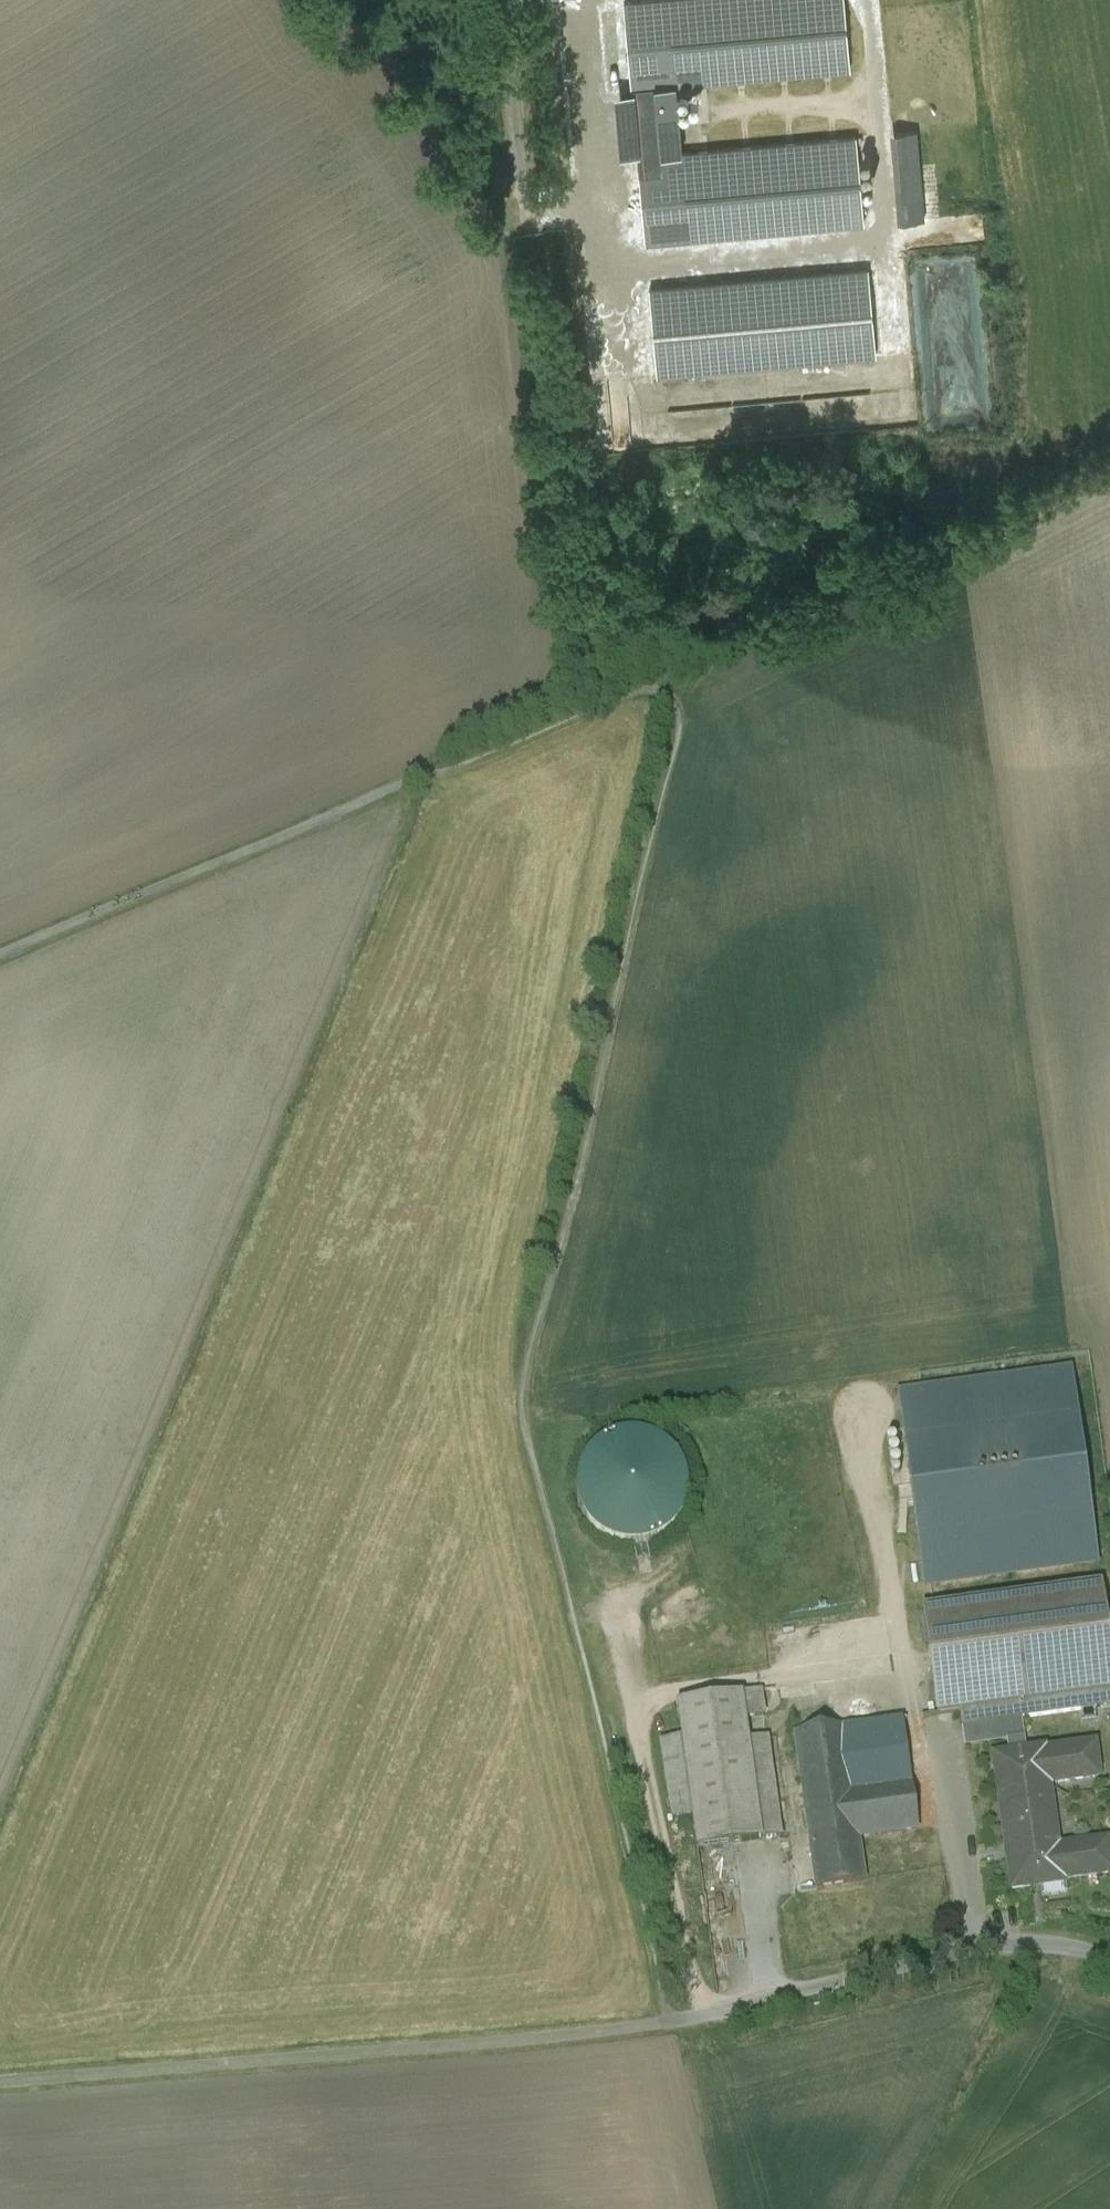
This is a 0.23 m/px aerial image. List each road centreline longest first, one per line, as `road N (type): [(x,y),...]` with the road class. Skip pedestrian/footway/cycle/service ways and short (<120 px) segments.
road 1 (unclassified): [(1109,1952),(1048,1930),(671,2022),(0,2080)]
road 2 (unclassified): [(515,220),(495,0)]

